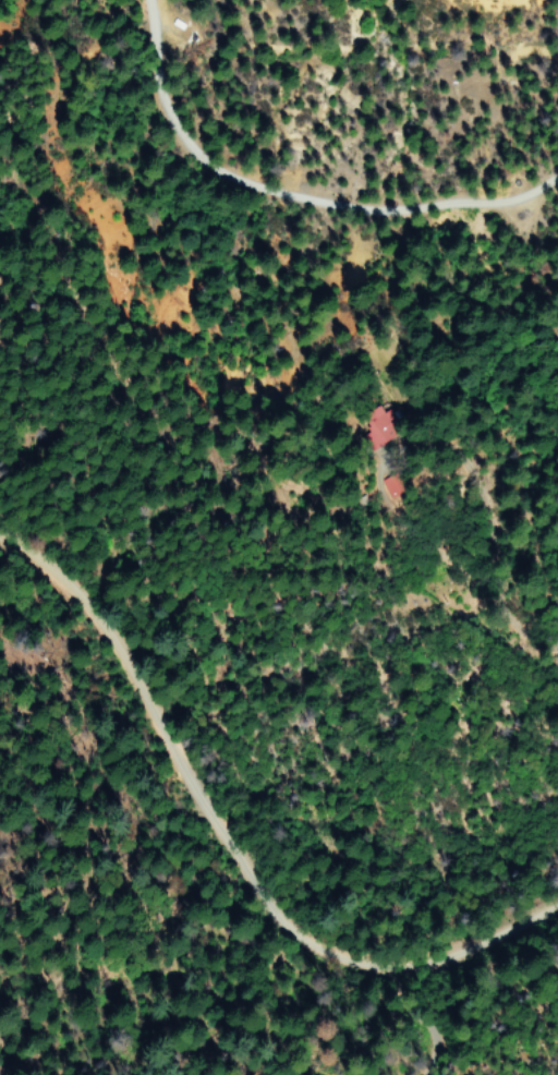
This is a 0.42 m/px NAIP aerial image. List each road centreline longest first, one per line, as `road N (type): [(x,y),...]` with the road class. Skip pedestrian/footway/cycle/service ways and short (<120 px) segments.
road 1 (residential): [(557,918),(448,974),(362,974),(228,850),(148,740),(111,648),(0,542)]
road 2 (residential): [(557,142),(374,193),(245,181),(135,145),(111,101),(111,15),(102,0)]

